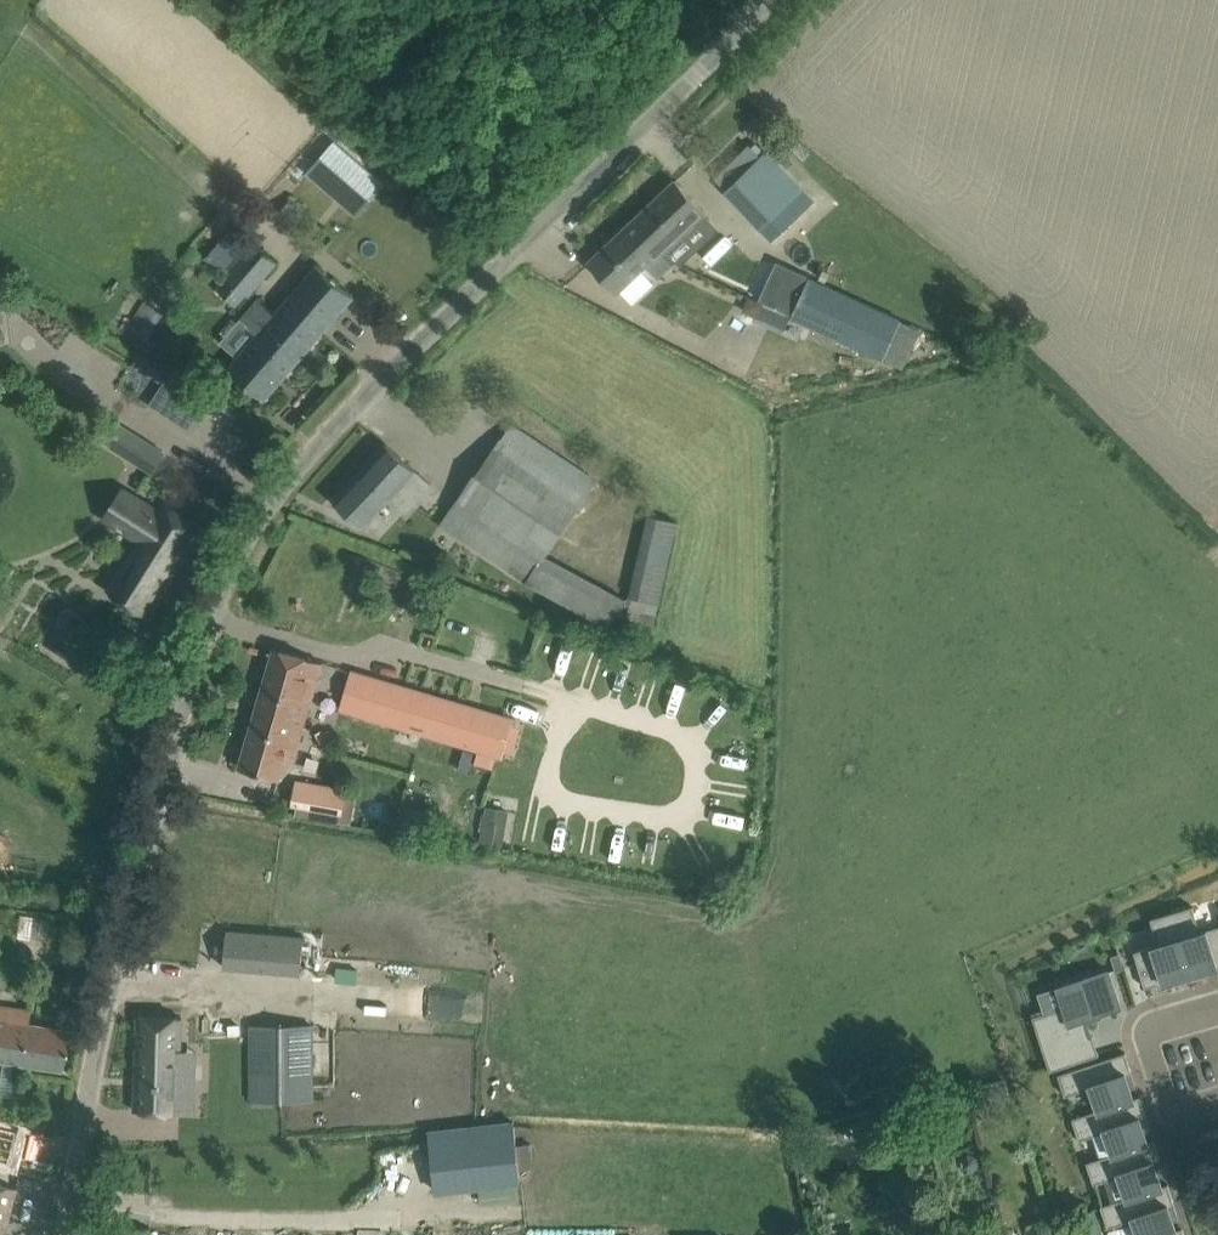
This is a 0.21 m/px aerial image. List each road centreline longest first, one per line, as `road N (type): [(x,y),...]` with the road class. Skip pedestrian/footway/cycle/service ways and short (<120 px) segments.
road 1 (unclassified): [(68,1234),(116,966),(253,543),(286,483),(347,413),(768,0)]
road 2 (residential): [(1217,1016),(1155,1028),(1147,1042),(1171,1112),(1217,1098)]

